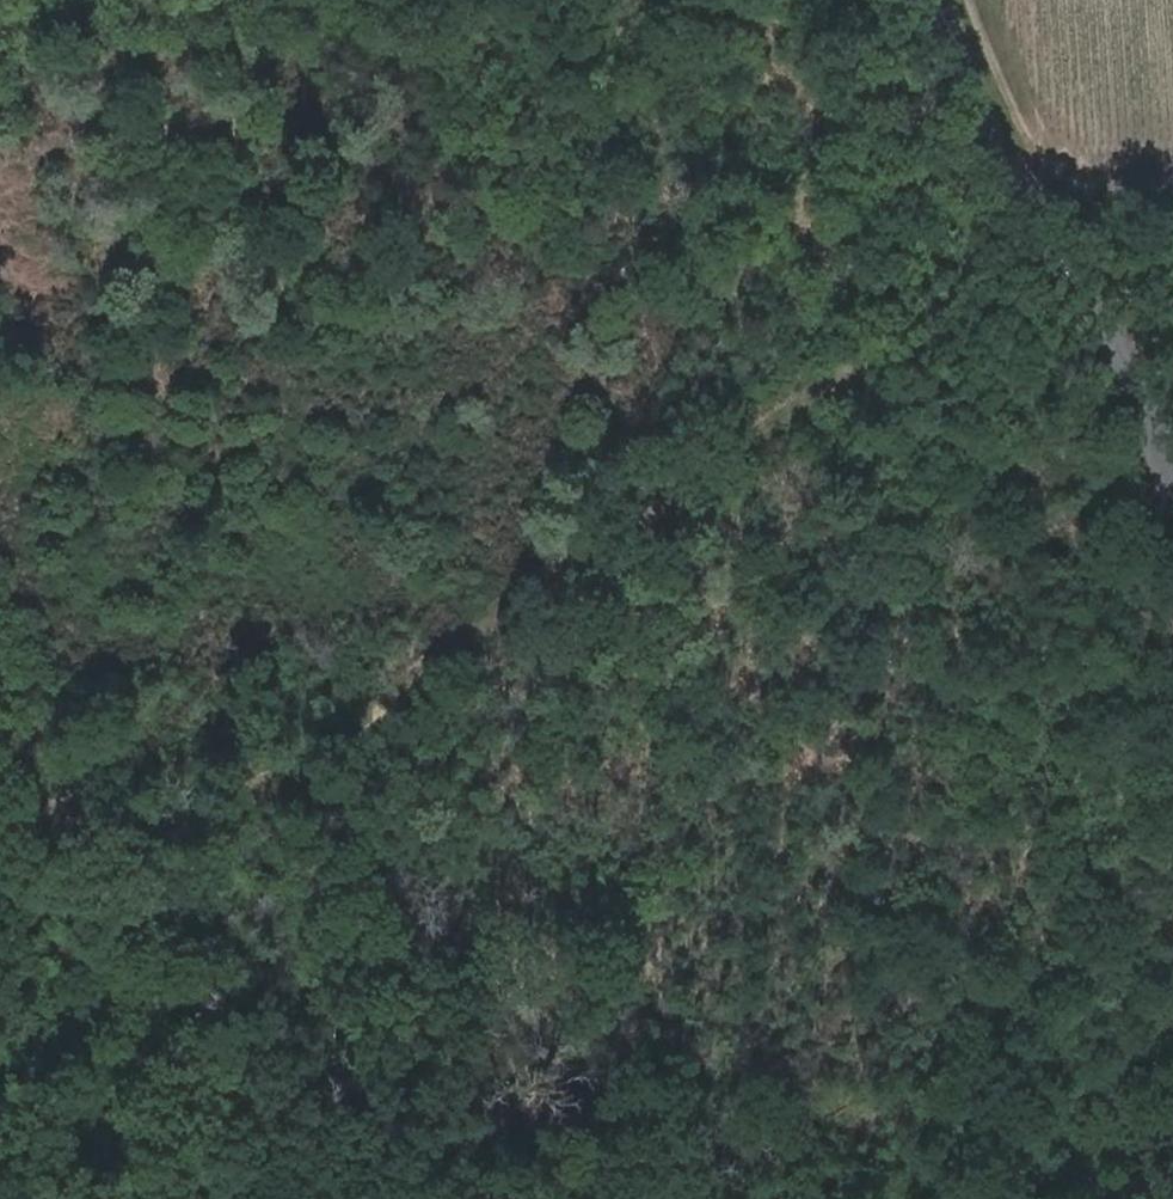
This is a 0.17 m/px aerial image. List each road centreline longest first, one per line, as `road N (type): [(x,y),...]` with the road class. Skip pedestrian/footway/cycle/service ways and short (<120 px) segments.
road 1 (unclassified): [(1172,444),(956,28),(950,0)]

